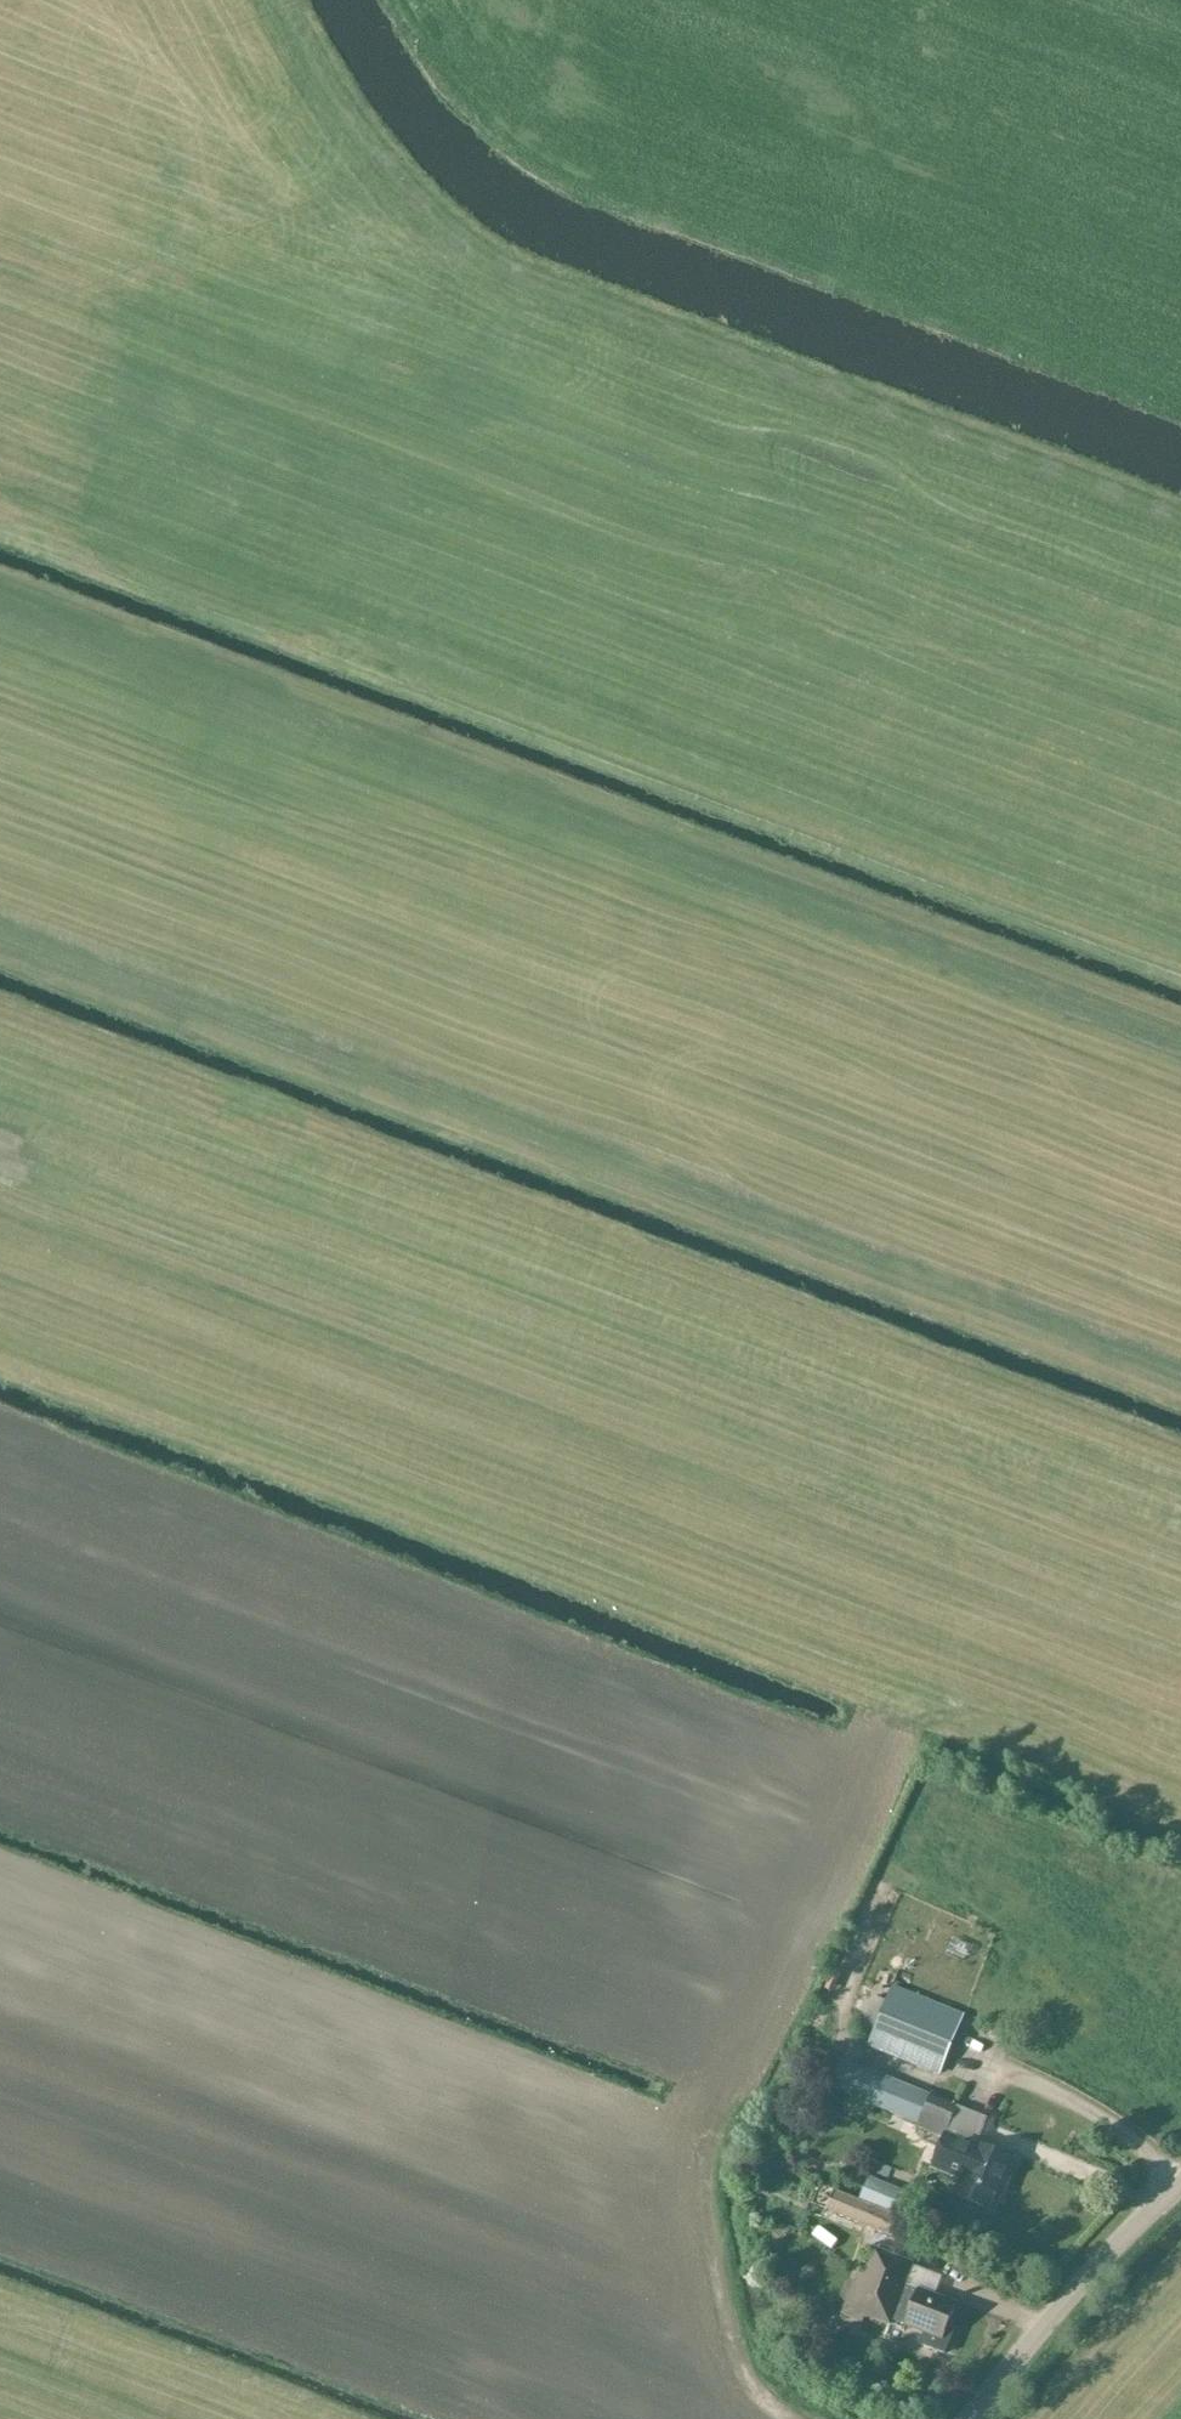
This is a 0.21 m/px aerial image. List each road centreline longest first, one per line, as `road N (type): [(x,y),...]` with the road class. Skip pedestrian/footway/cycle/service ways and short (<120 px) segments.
road 1 (tertiary): [(970,2418),(1104,2258),(1180,2181)]

